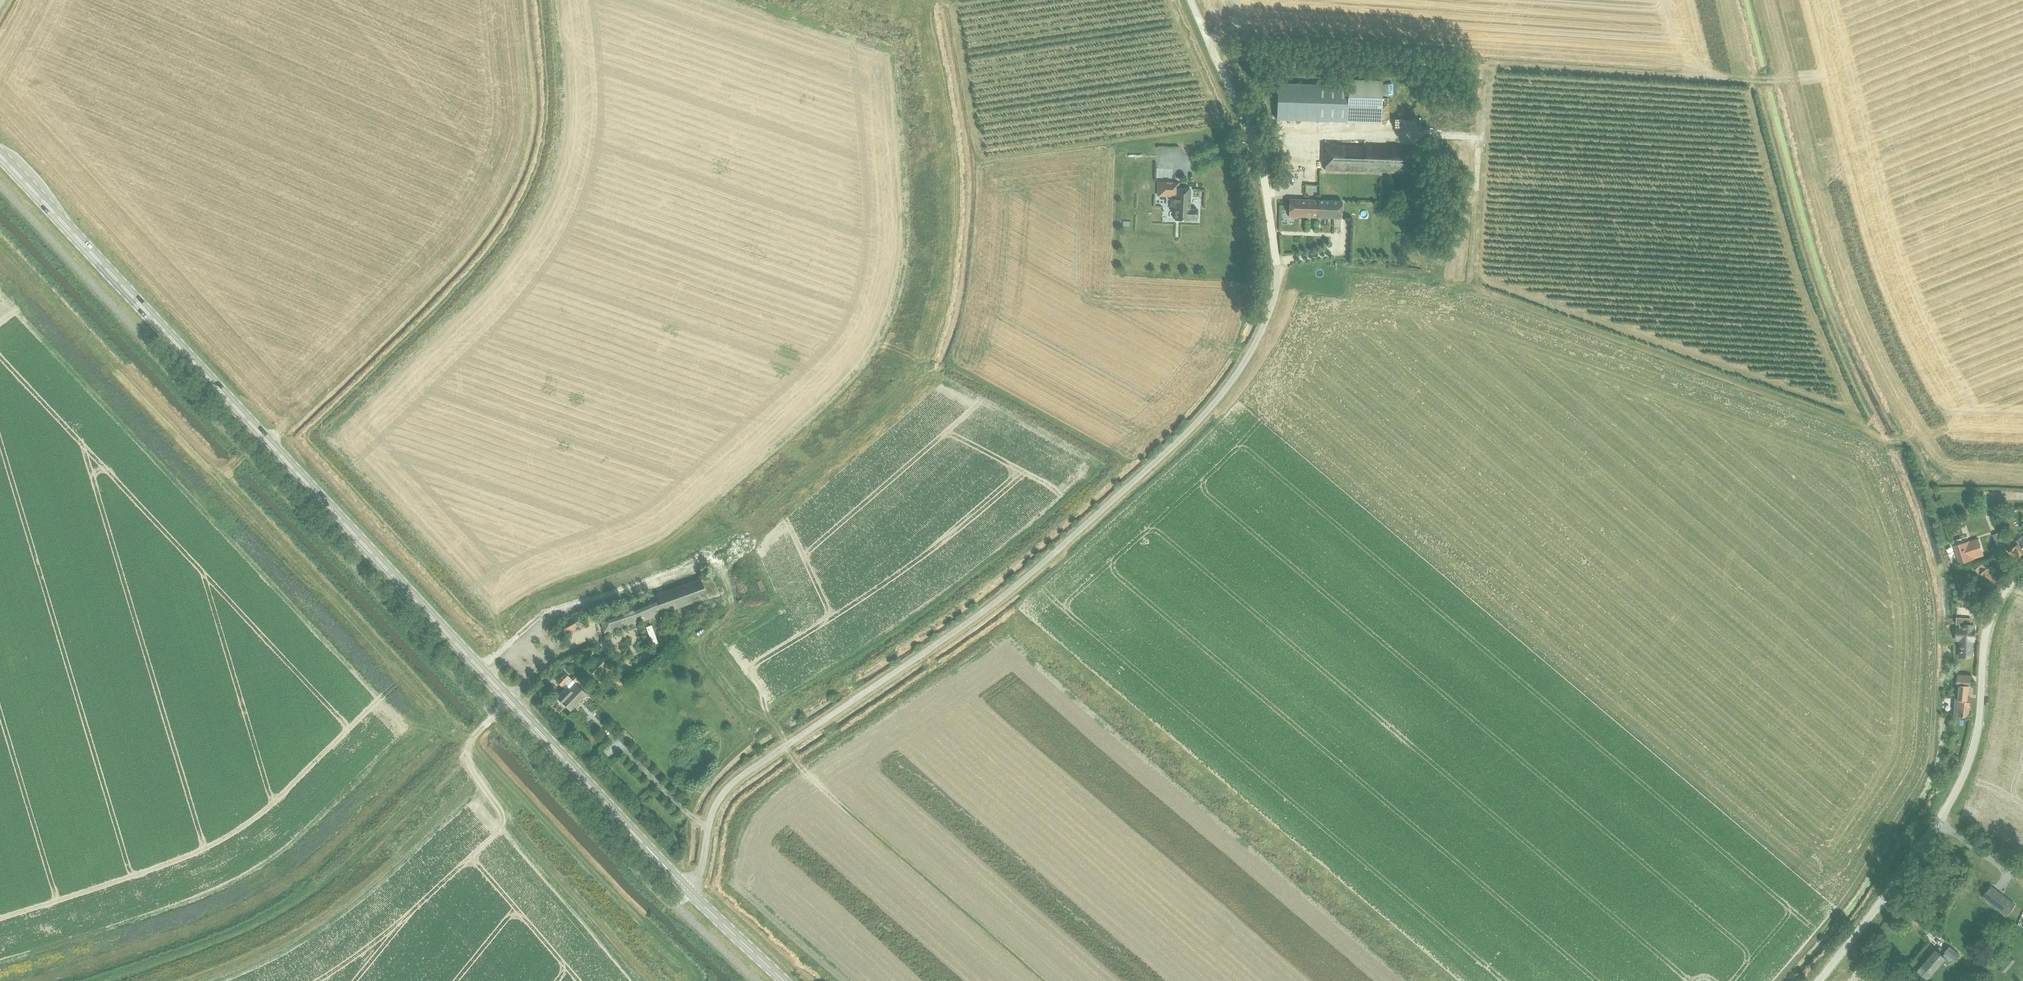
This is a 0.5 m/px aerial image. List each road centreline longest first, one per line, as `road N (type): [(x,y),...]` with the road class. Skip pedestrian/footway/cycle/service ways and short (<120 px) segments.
road 1 (secondary): [(689,891),(0,155)]
road 2 (unclassified): [(689,891),(713,810),(735,781),(978,616),(1189,430),(1238,372),(1269,313),(1278,270),(1295,258)]
road 3 (unclassified): [(1819,980),(1898,880),(1962,779),(1979,714),(1986,631),(2022,568)]
road 4 (track): [(1257,143),(1190,0)]
road 5 (secondary): [(783,980),(689,891)]

